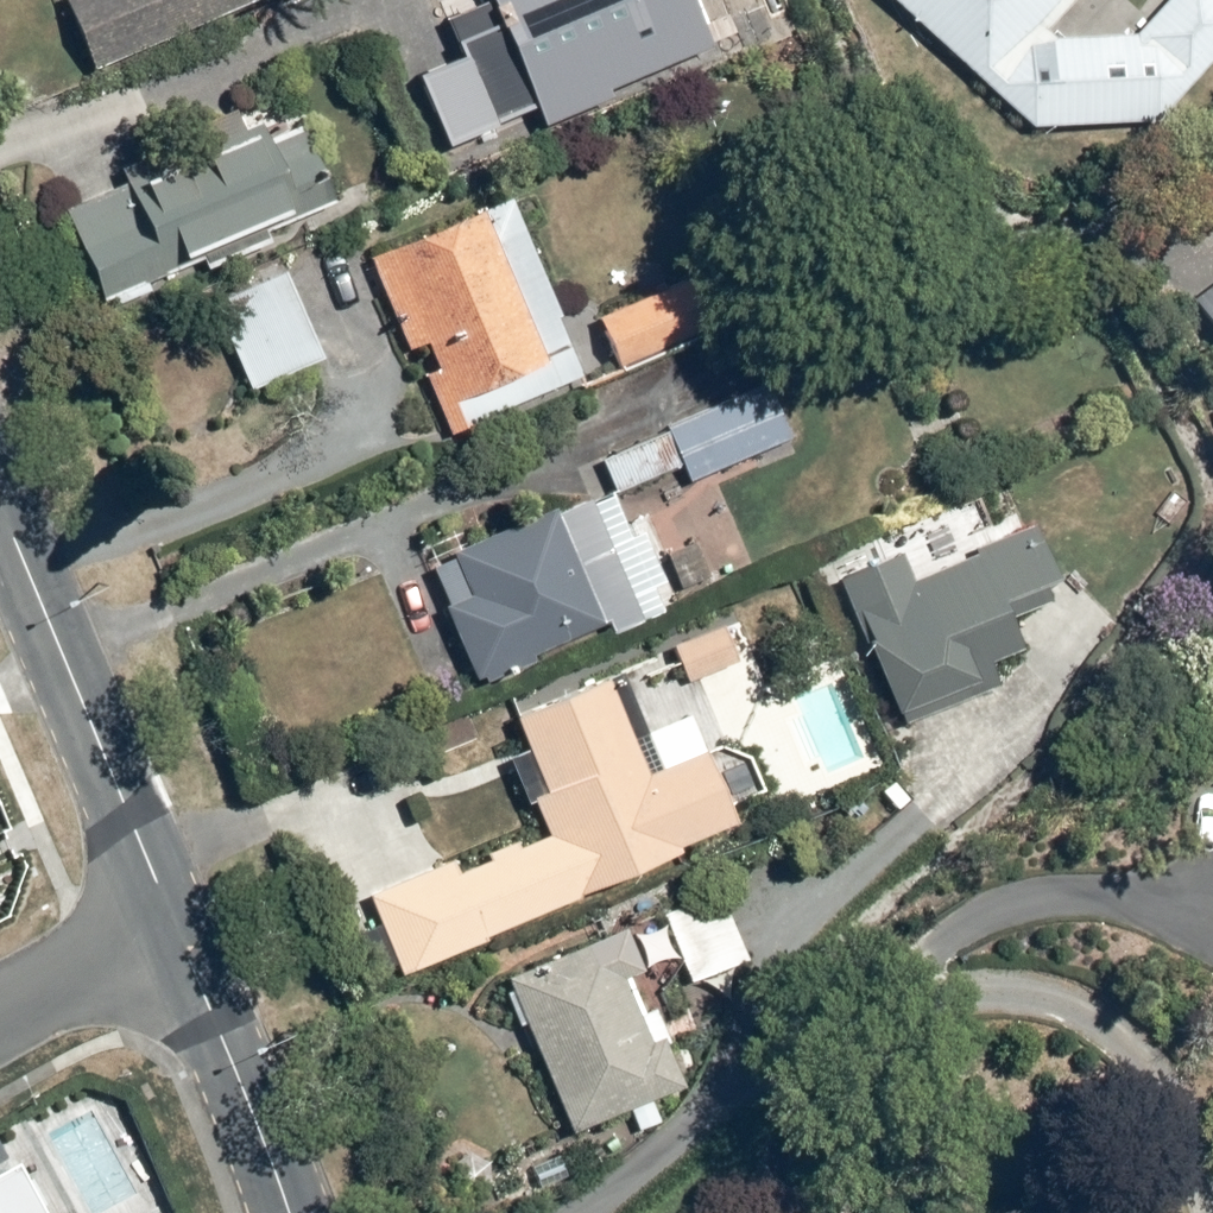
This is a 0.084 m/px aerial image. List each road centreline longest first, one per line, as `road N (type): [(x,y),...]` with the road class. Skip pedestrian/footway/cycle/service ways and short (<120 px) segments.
road 1 (tertiary): [(0,509),(175,922)]
road 2 (tertiary): [(175,922),(291,1212)]
road 3 (residential): [(0,1018),(175,922)]

